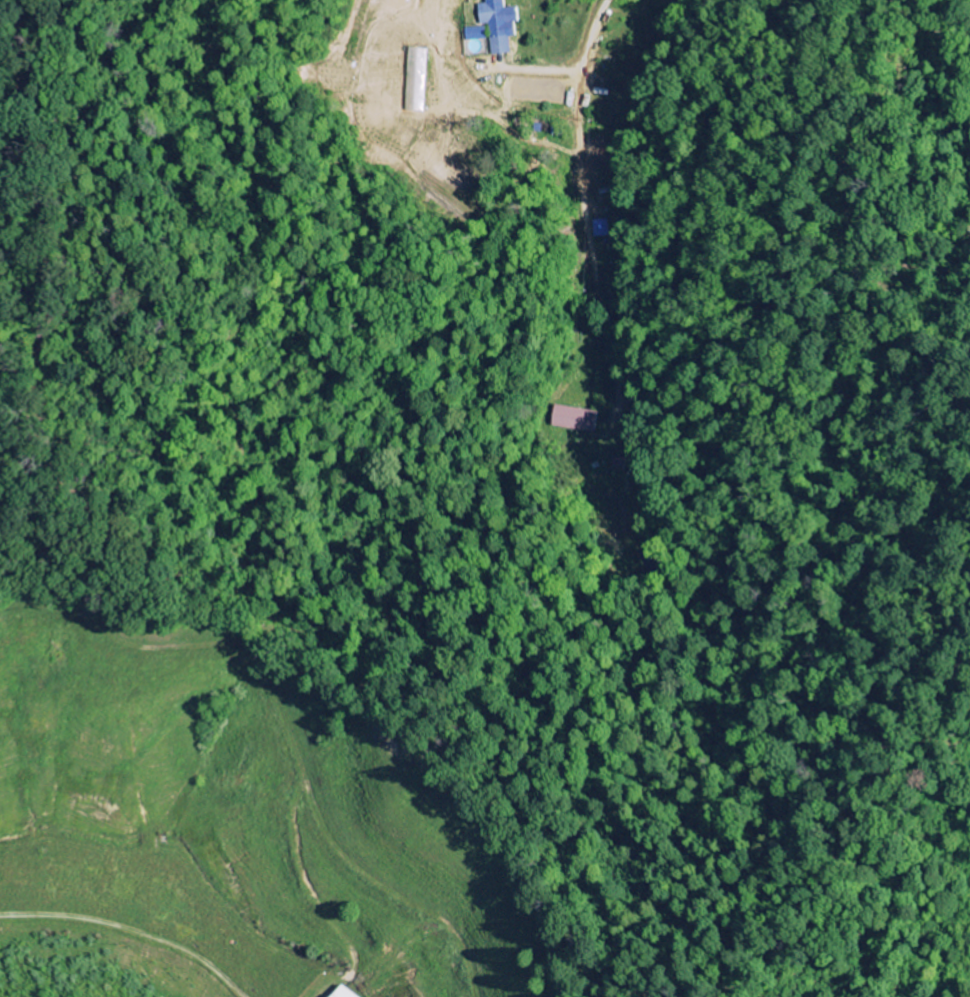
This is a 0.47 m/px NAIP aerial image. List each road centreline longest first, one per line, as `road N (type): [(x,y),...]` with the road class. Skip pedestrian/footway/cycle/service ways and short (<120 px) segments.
road 1 (residential): [(622,408),(584,215),(578,137),(591,47),(616,0)]

